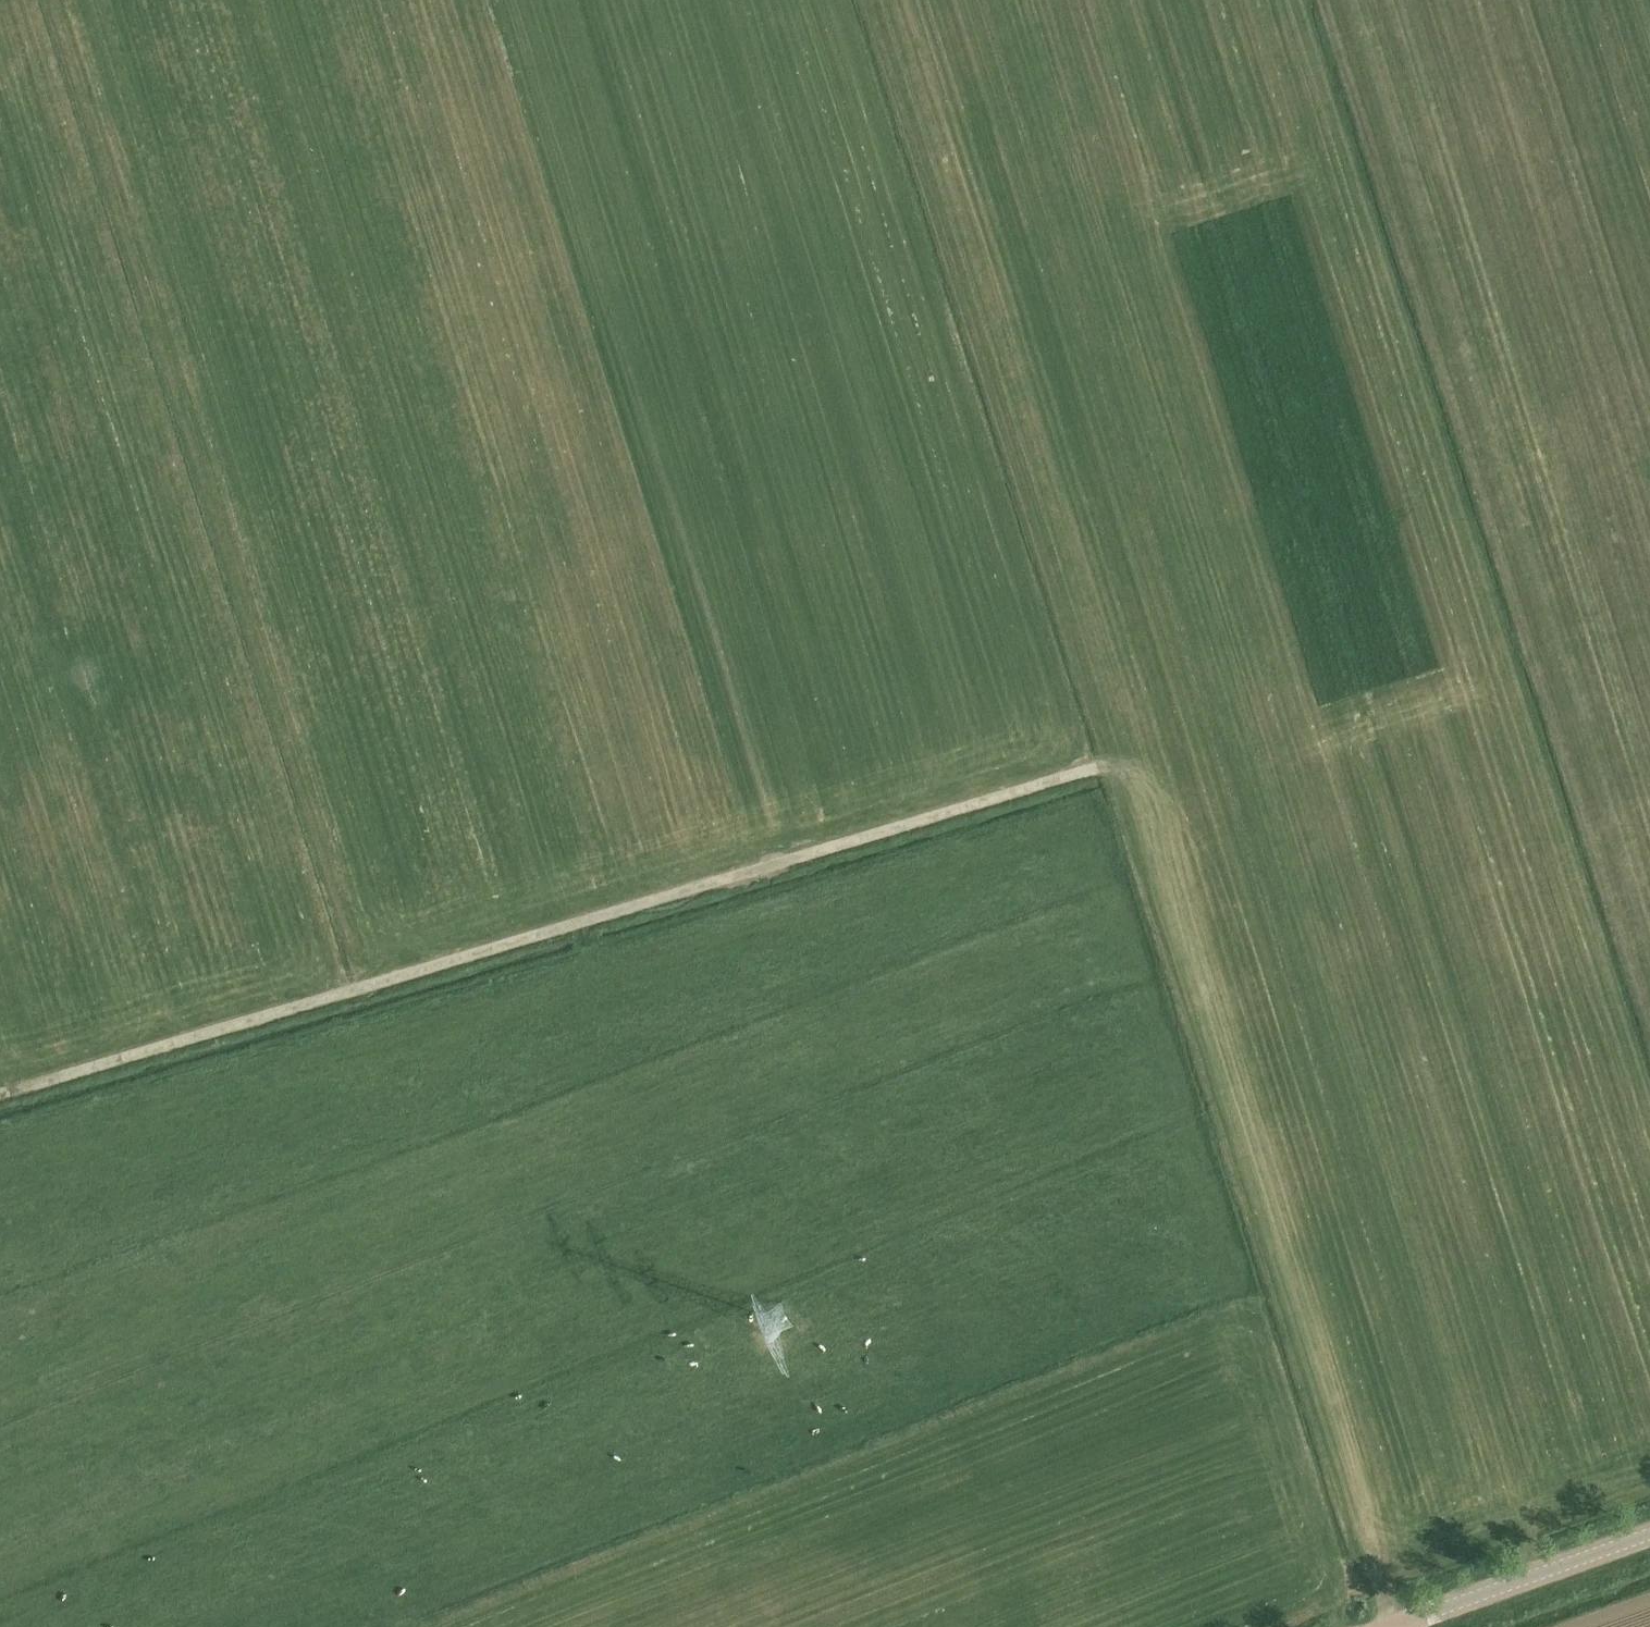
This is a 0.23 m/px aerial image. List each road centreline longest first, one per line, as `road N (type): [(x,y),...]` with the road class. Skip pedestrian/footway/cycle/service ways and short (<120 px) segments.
road 1 (track): [(0,1094),(1095,767)]
road 2 (unclassified): [(1398,1626),(1649,1537)]

